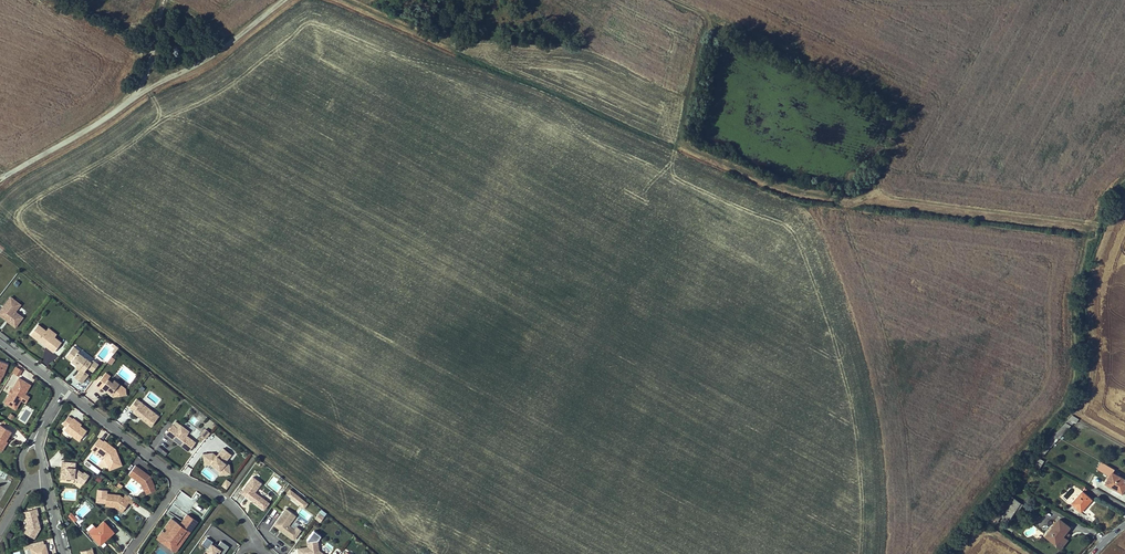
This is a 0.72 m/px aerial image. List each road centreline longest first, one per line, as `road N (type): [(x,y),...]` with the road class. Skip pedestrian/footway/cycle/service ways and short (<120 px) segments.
road 1 (track): [(0,252),(382,553)]
road 2 (track): [(668,0),(704,16),(683,123),(697,150),(787,188),(858,200)]
road 3 (track): [(136,96),(209,59),(285,0)]
road 4 (track): [(0,181),(136,96)]
road 5 (residential): [(63,389),(183,478)]

